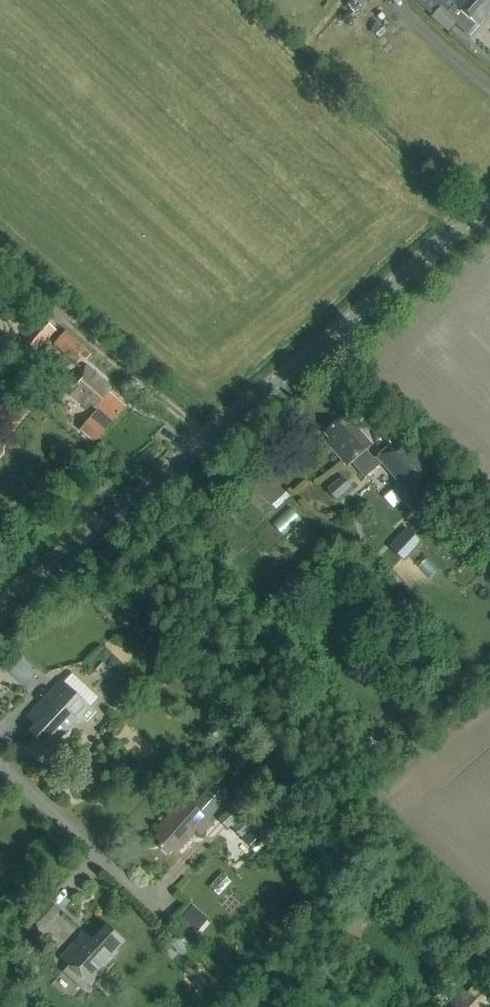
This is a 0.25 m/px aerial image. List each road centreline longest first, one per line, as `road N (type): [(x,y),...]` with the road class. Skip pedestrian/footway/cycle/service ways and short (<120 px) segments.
road 1 (tertiary): [(0,620),(489,202)]

